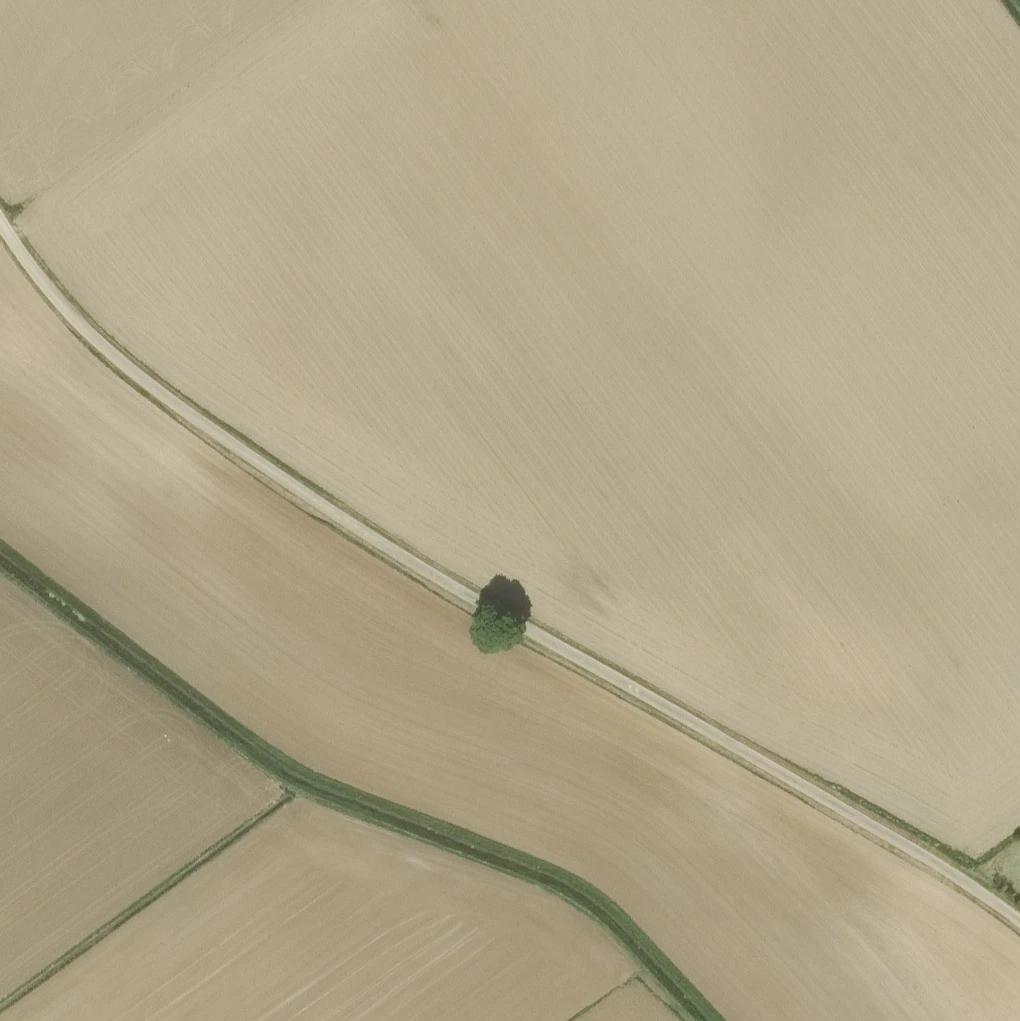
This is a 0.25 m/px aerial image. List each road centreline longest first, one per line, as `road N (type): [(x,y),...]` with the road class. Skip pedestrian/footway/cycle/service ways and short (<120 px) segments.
road 1 (unclassified): [(1019,919),(290,484),(99,343),(0,221)]

